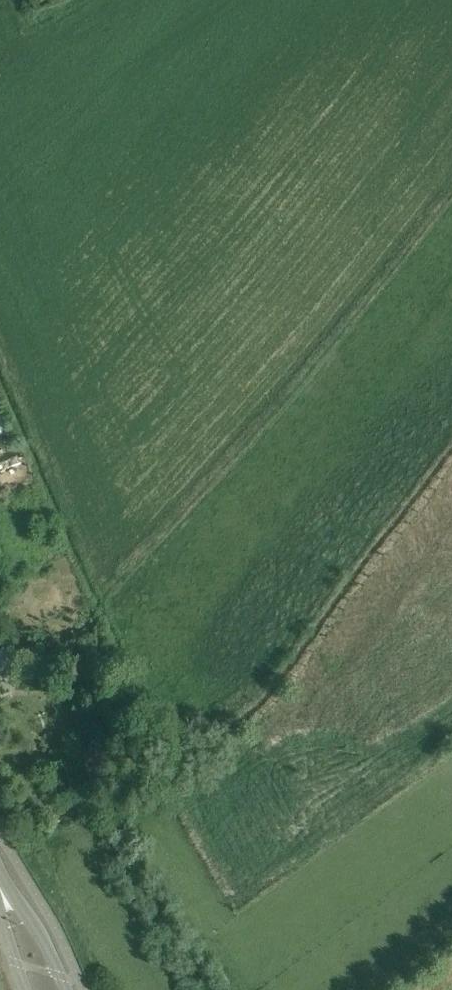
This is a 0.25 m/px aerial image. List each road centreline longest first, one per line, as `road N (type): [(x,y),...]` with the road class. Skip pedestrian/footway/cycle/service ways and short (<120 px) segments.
road 1 (tertiary): [(65,989),(27,916),(0,888)]

